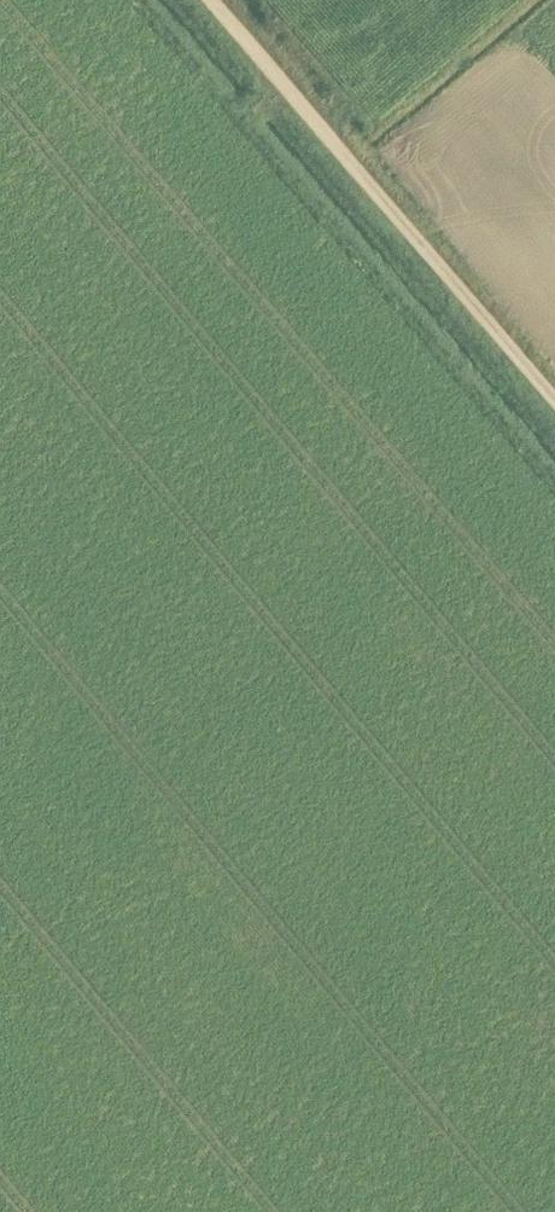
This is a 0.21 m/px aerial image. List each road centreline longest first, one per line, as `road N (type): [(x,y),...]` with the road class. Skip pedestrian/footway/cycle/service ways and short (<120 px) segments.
road 1 (track): [(215,0),(554,392)]

